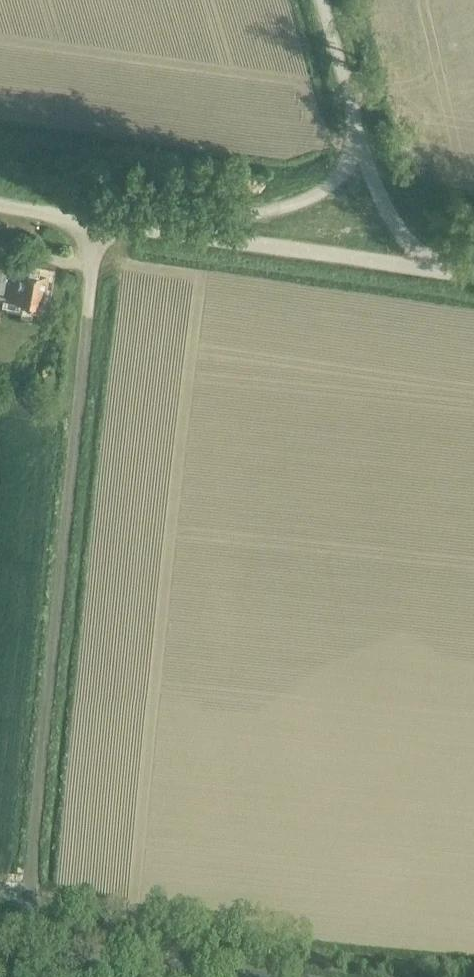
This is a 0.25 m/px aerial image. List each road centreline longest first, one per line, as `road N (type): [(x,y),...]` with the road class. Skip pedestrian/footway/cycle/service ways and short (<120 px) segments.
road 1 (track): [(95,223),(29,944)]
road 2 (track): [(0,944),(288,976)]
road 3 (unclassified): [(172,232),(439,271)]
road 4 (unclassified): [(358,133),(325,188),(249,218),(172,232)]
road 5 (unclassified): [(172,232),(0,205)]
road 6 (unclassified): [(439,271),(387,215),(358,133)]
road 7 (unclassified): [(358,133),(321,0)]

